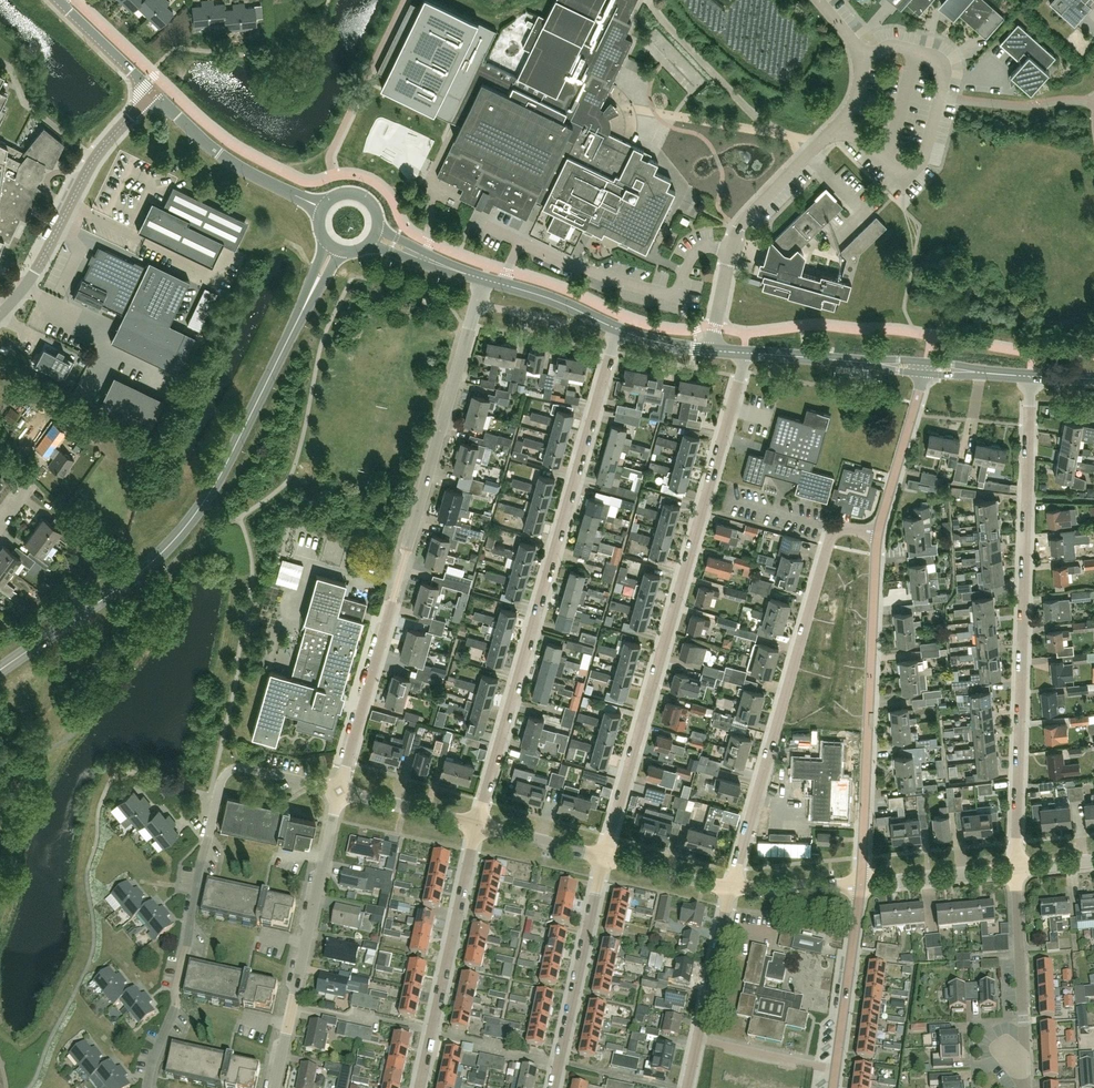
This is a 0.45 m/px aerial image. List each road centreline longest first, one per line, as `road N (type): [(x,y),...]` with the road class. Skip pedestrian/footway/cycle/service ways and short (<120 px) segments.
road 1 (residential): [(483,280),(339,793)]
road 2 (residential): [(746,352),(604,860)]
road 3 (residential): [(478,827),(618,330)]
road 4 (residential): [(1031,377),(1017,869)]
road 5 (tertiary): [(0,672),(125,582),(199,508),(299,317)]
road 6 (residential): [(339,793),(238,768),(221,782),(175,1002),(148,1087)]
road 7 (residential): [(730,887),(832,539),(849,528),(878,533)]
road 8 (unclassified): [(713,350),(739,229),(840,122),(860,87),(859,60),(817,0)]
road 9 (residential): [(878,533),(861,885)]
road 10 (residential): [(339,793),(274,1087)]
road 11 (residential): [(0,315),(42,258),(92,163),(153,92)]
road 12 (residential): [(420,1087),(478,827)]
road 13 (residential): [(604,860),(554,1087)]
road 14 (residential): [(1028,1083),(1017,869)]
road 15 (residential): [(861,885),(836,1070)]
road 16 (residential): [(287,191),(218,153),(153,92)]
road 17 (residential): [(923,373),(878,533)]
road 18 (residential): [(697,1041),(730,887)]
road 19 (residential): [(861,885),(1017,869)]
road 20 (unclassified): [(940,97),(1093,103)]
road 21 (tertiary): [(618,330),(483,280)]
road 22 (residential): [(339,793),(478,827)]
road 23 (residential): [(836,1070),(697,1041)]
road 24 (tertiary): [(879,364),(746,352)]
road 25 (residential): [(59,0),(153,92)]
road 26 (residential): [(730,887),(861,885)]
road 27 (residential): [(478,827),(604,860)]
road 28 (residential): [(604,860),(730,887)]

